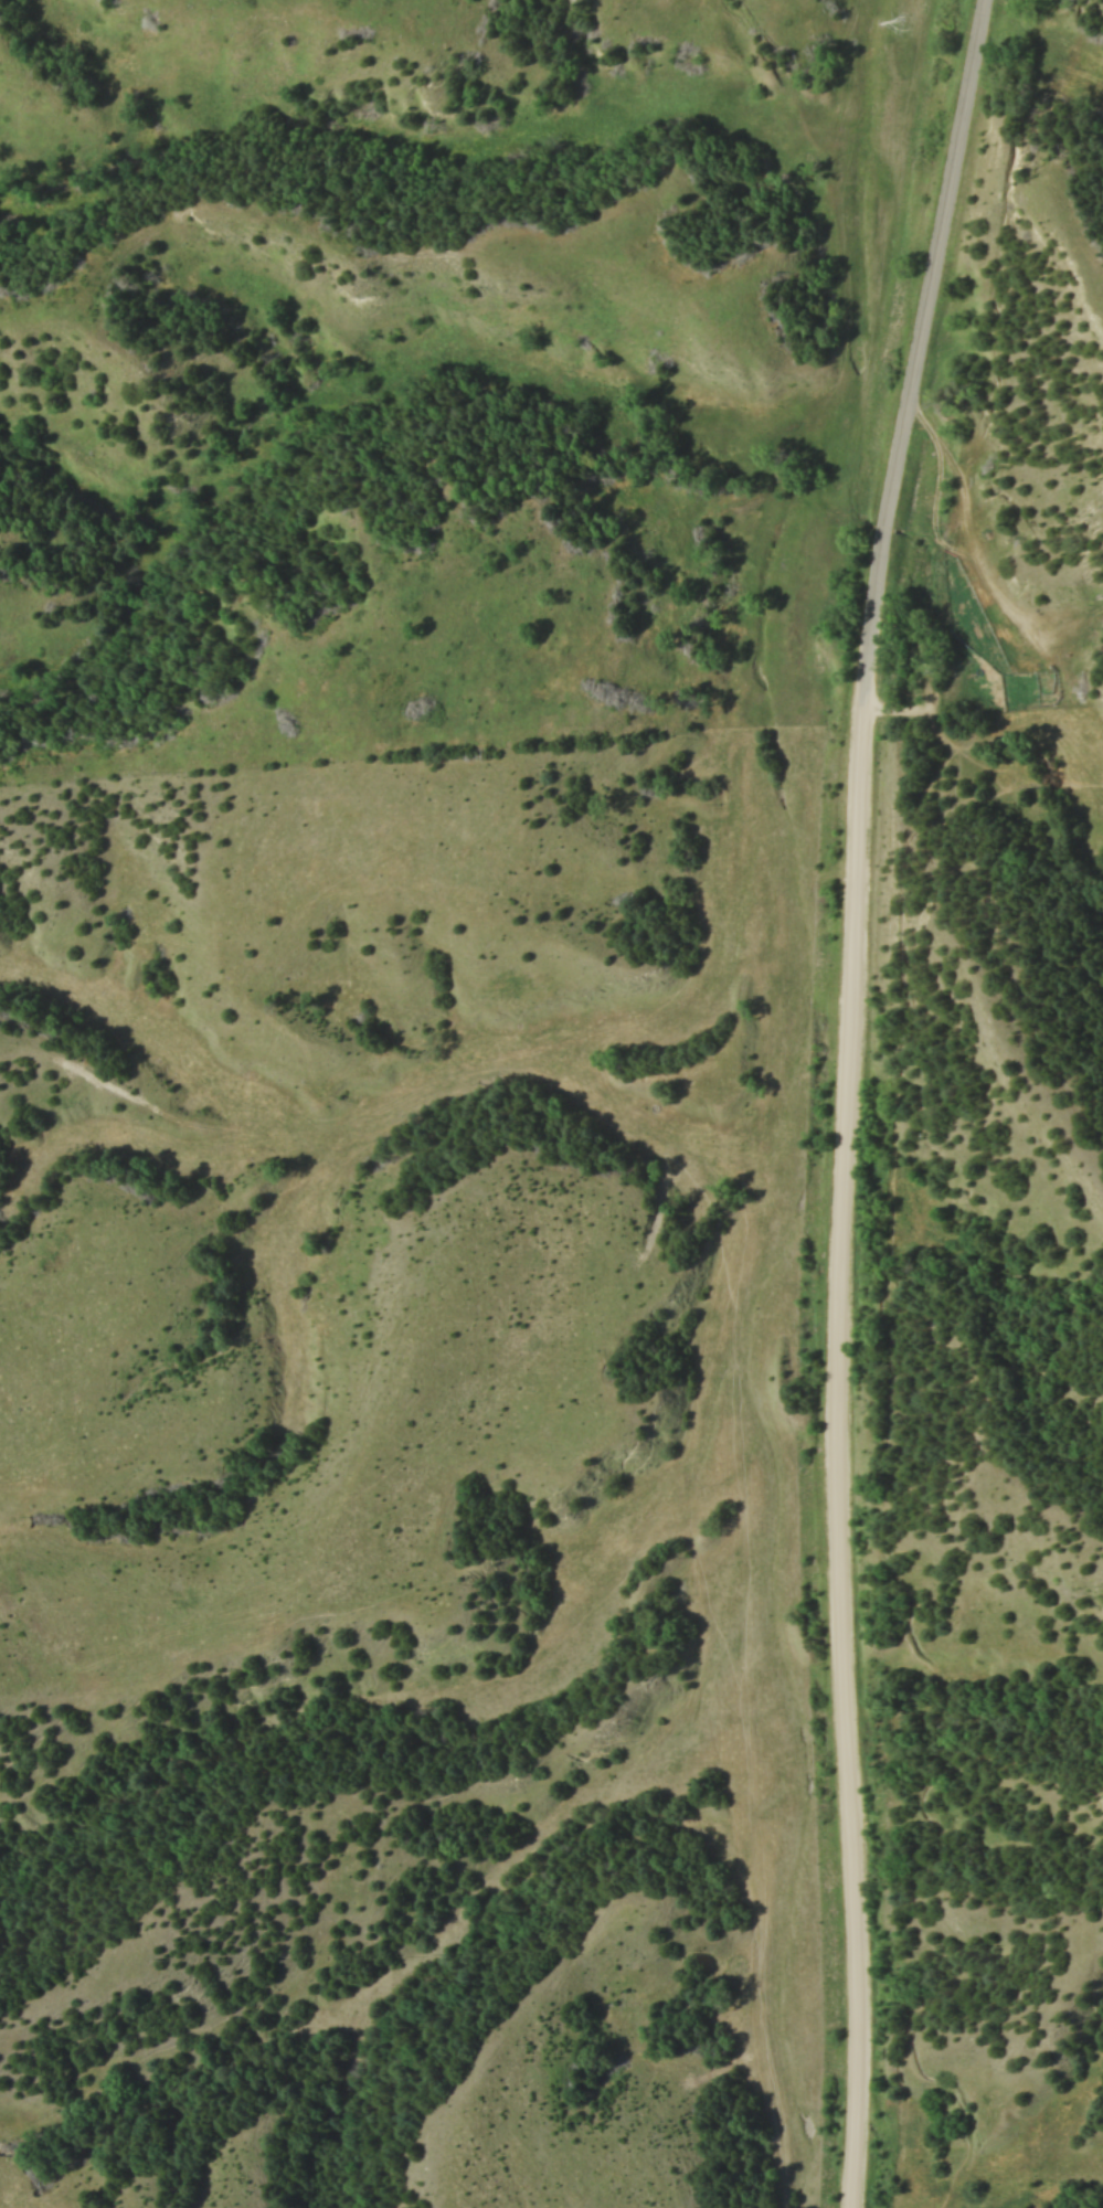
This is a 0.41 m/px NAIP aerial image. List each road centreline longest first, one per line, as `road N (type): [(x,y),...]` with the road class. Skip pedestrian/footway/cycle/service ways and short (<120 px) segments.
road 1 (tertiary): [(855,2207),(863,2066),(832,1463),(861,693)]
road 2 (tertiary): [(861,693),(881,539),(985,0)]

